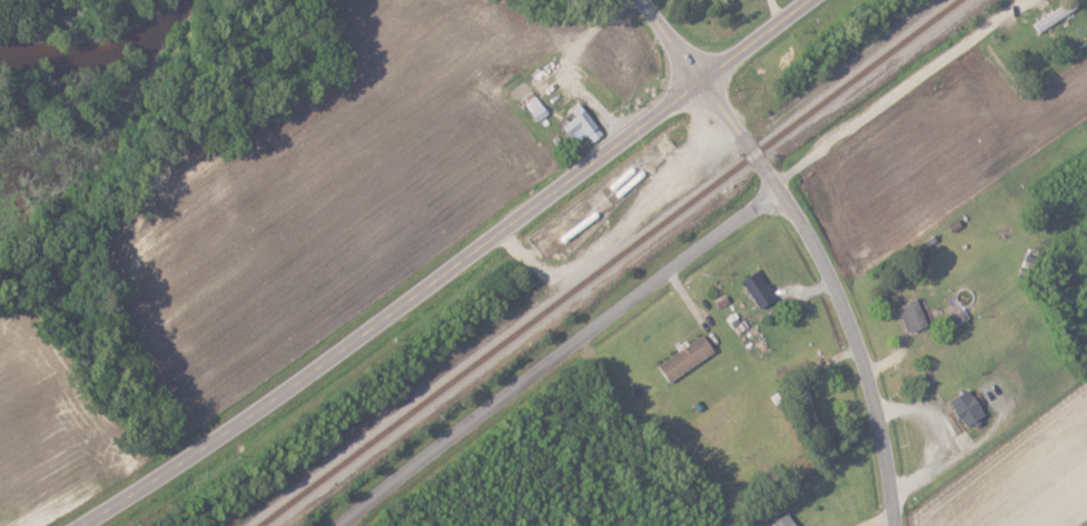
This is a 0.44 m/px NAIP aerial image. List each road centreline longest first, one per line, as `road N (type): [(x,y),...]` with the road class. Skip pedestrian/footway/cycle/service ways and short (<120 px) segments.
road 1 (primary): [(72,525),(224,434),(805,0)]
road 2 (residential): [(336,525),(779,192)]
road 3 (residential): [(892,525),(844,310),(757,153),(701,78)]

